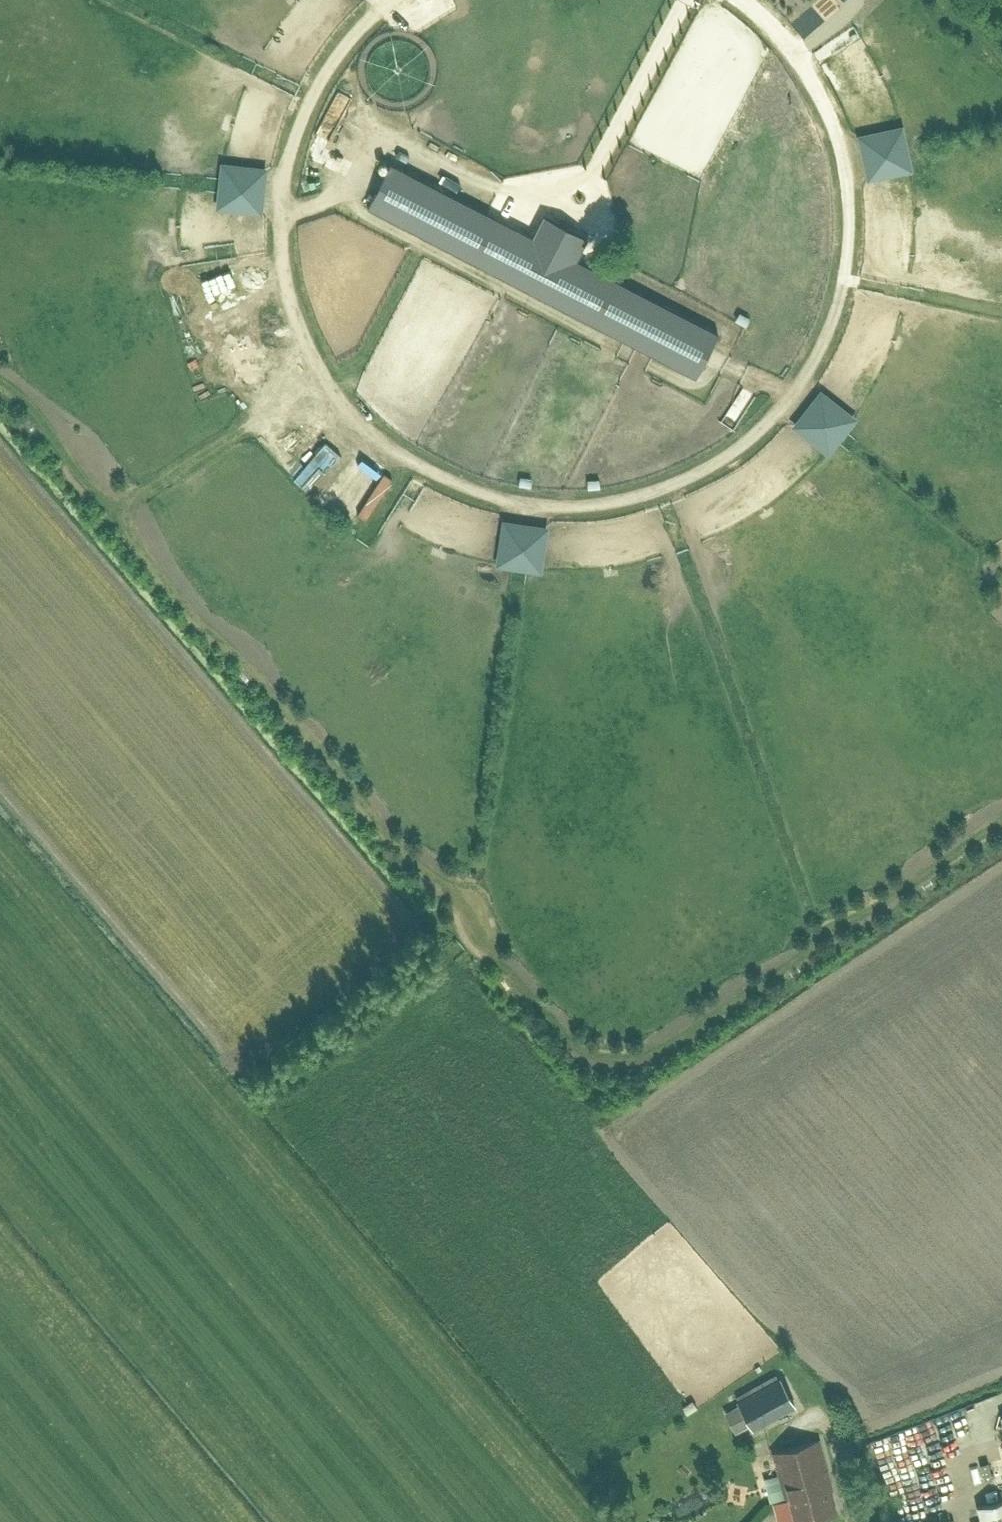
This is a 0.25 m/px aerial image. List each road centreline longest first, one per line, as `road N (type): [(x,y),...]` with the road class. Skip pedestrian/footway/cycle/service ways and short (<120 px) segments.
road 1 (track): [(1001,827),(667,1043),(623,1053),(570,1042),(477,920),(416,861),(255,669),(200,618),(130,530),(124,501)]
road 2 (track): [(0,380),(32,409),(78,477),(97,495),(124,501),(328,376)]

